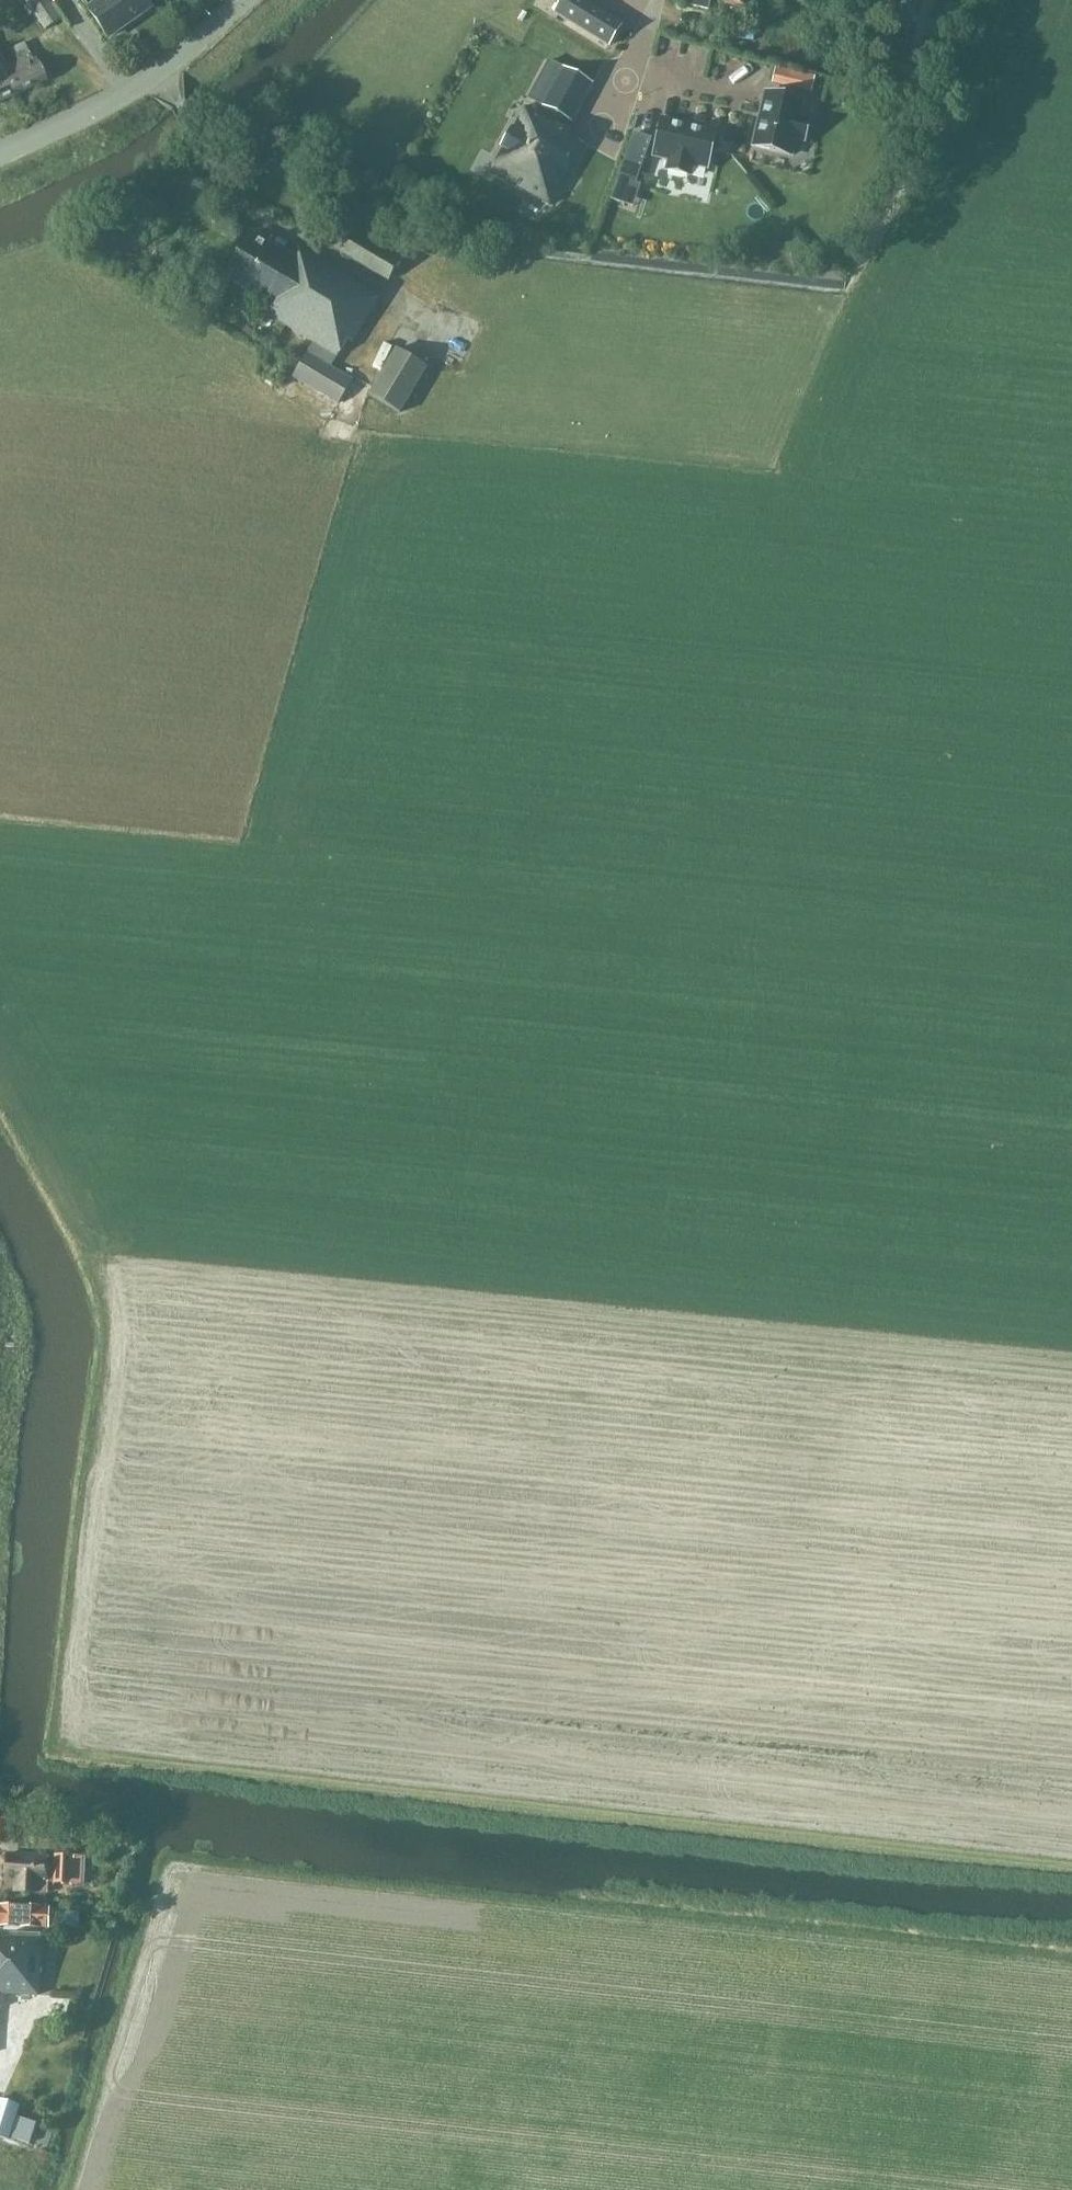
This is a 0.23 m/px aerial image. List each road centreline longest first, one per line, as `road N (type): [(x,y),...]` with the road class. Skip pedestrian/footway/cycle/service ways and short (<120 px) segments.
road 1 (tertiary): [(0,153),(147,81),(244,0)]
road 2 (residential): [(747,94),(676,81),(637,59),(663,0)]

